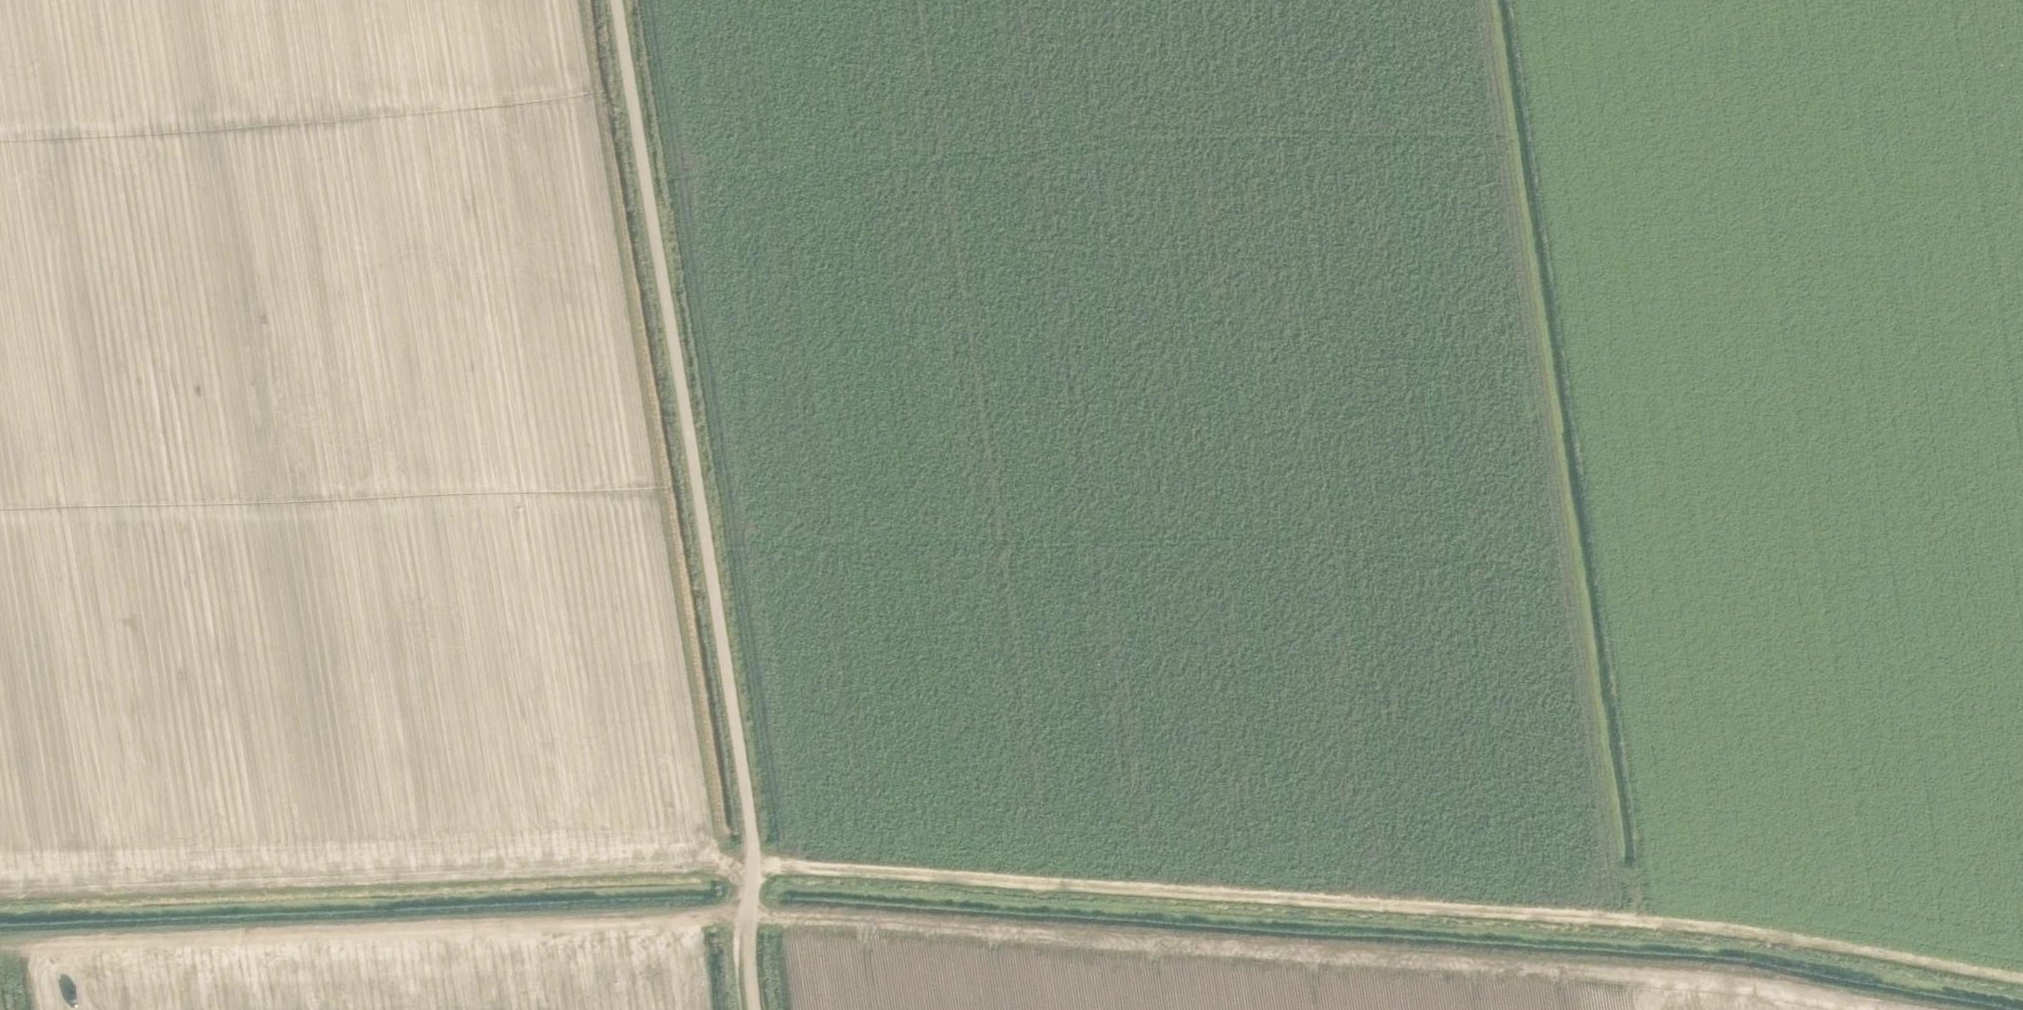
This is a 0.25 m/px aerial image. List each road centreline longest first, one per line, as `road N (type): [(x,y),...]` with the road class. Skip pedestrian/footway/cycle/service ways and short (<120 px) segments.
road 1 (unclassified): [(755,1009),(748,939),(755,850),(619,0)]

